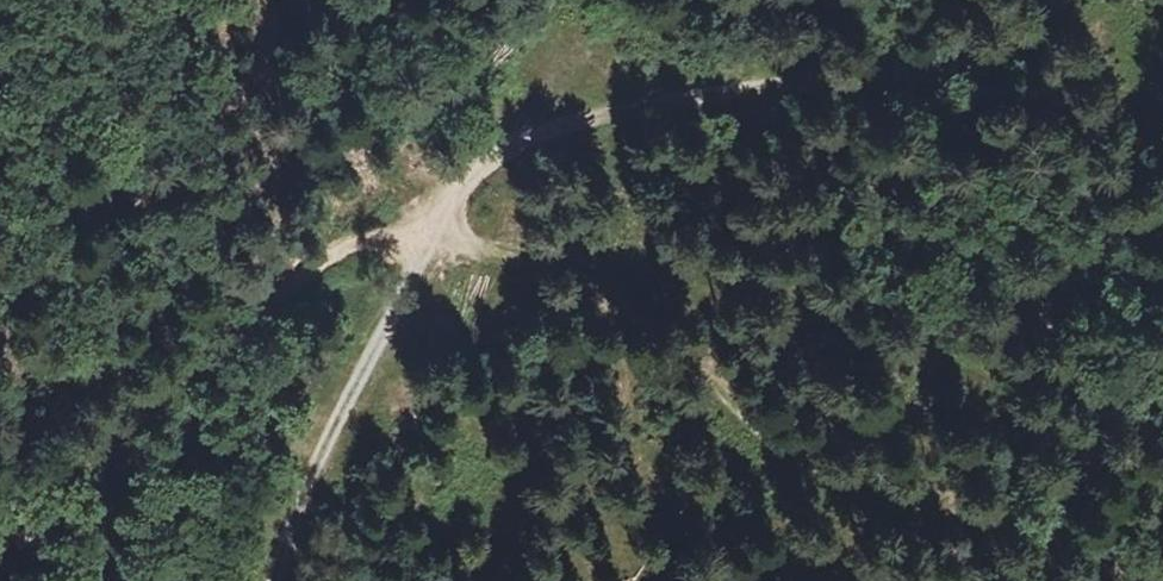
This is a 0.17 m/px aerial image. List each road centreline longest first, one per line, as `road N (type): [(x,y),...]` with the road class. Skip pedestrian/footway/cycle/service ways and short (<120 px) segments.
road 1 (track): [(435,224),(478,256),(546,261),(659,306),(714,341),(738,410),(779,456),(830,484),(947,520),(1055,532),(1153,580)]
road 2 (track): [(1061,0),(1019,30),(952,58),(577,117),(521,138),(435,224)]
road 3 (track): [(435,224),(351,246),(286,287),(95,438),(0,501)]
road 4 (track): [(435,224),(272,580)]

